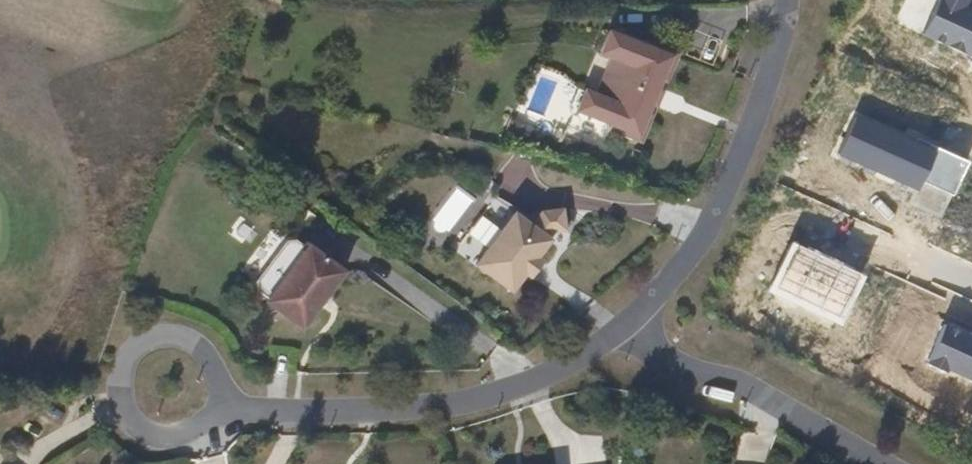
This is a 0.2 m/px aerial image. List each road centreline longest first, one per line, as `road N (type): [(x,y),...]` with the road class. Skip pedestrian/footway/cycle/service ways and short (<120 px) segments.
road 1 (residential): [(632,321),(542,376),(457,402),(327,413),(216,408)]
road 2 (residential): [(787,0),(775,58),(720,202),(704,236),(632,321)]
road 3 (residential): [(632,321),(673,364),(732,378),(887,463)]
road 4 (residential): [(216,408),(220,377),(196,343),(154,338),(128,358),(119,390),(132,420),(161,437),(193,432)]

